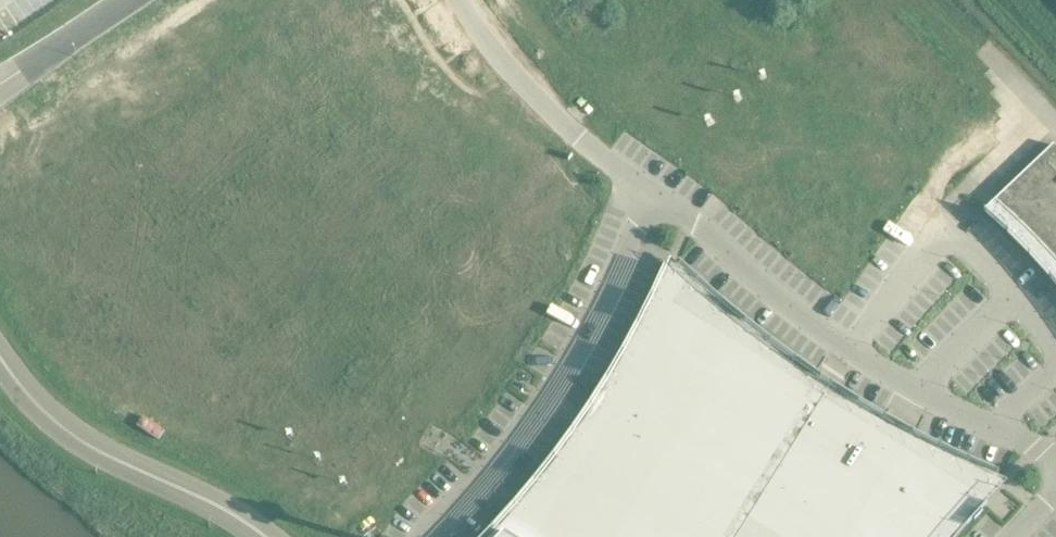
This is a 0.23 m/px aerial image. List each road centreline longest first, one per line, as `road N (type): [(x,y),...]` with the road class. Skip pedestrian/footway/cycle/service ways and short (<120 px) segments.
road 1 (unclassified): [(1055,455),(848,350),(648,192)]
road 2 (unclassified): [(423,536),(512,439),(564,368),(648,192)]
road 3 (tertiary): [(0,356),(46,418),(81,442),(263,536)]
road 4 (unclassified): [(648,192),(512,72),(462,0)]
road 5 (unclassified): [(132,0),(0,89)]

